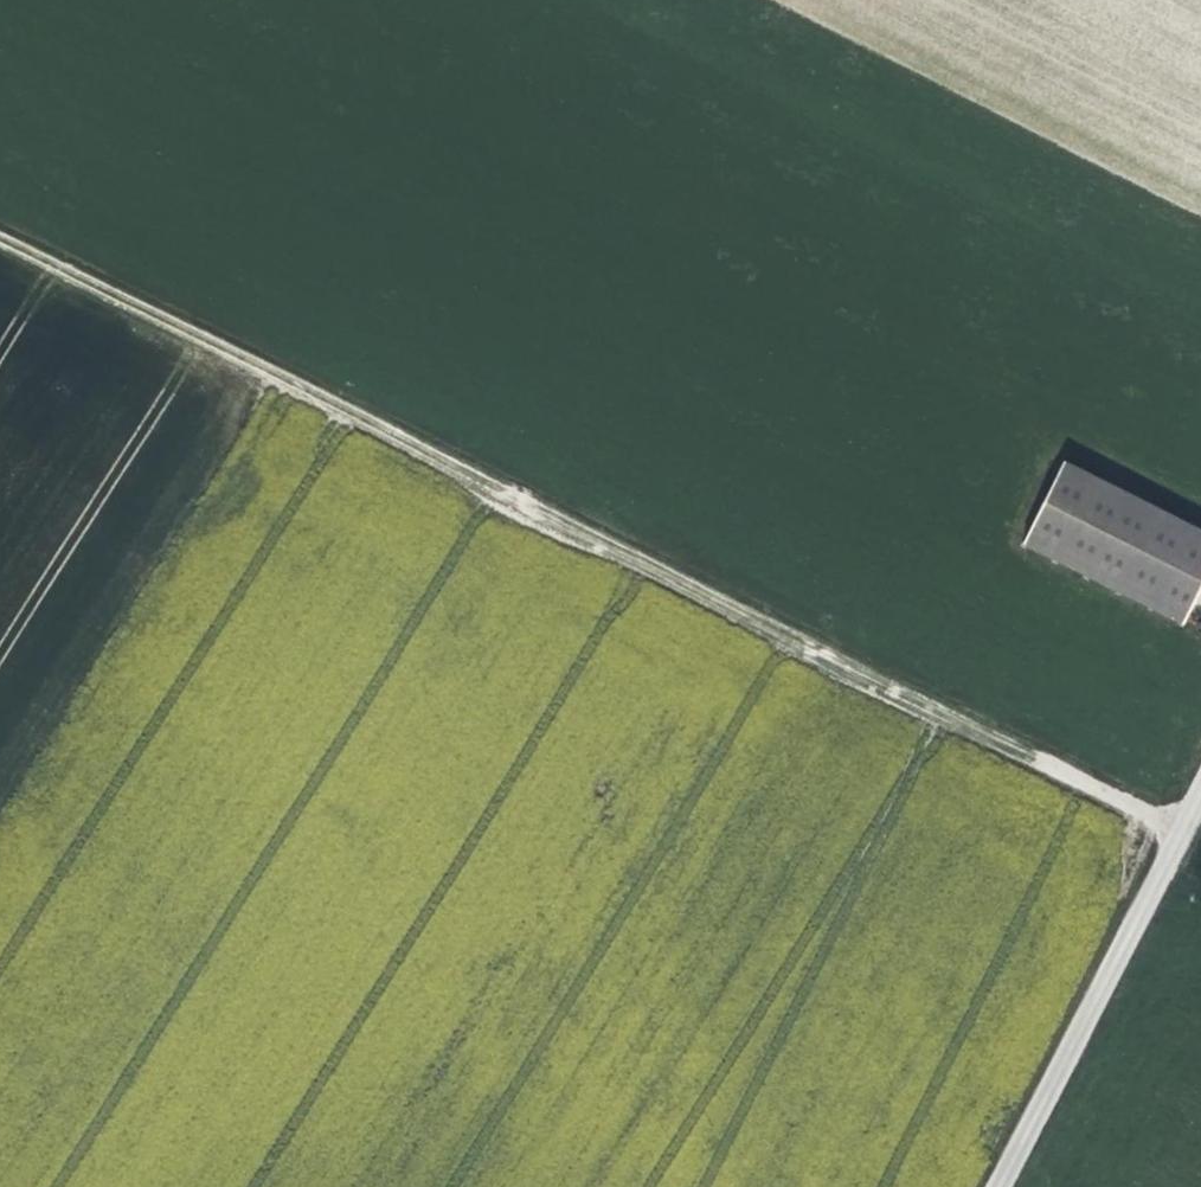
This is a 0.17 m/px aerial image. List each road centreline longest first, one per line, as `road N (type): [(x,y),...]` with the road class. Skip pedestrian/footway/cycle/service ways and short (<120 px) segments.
road 1 (track): [(0,242),(488,476),(808,653),(1180,831)]
road 2 (unclassified): [(1200,790),(999,1186)]

